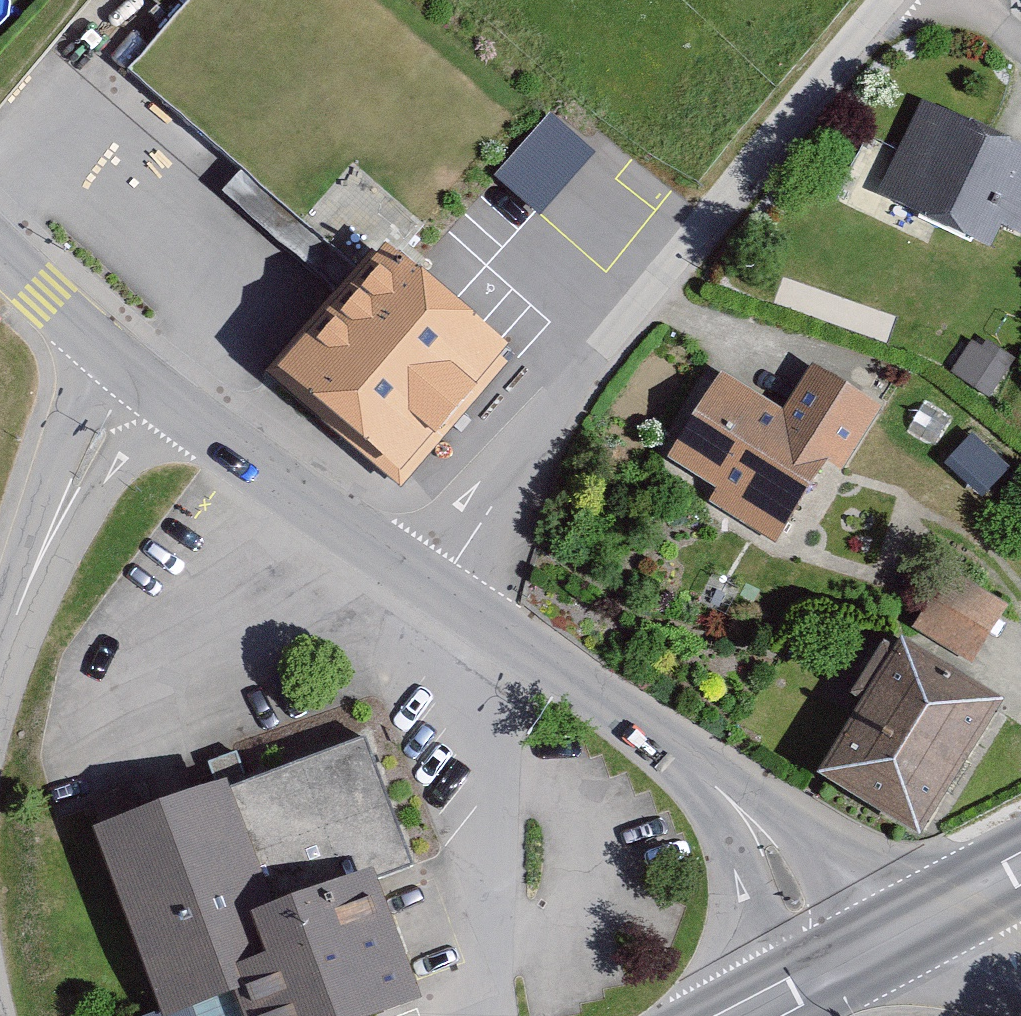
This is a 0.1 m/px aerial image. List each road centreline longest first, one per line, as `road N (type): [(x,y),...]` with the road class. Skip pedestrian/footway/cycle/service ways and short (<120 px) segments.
road 1 (residential): [(435,585),(599,352),(890,0)]
road 2 (tertiary): [(707,777),(435,585)]
road 3 (tertiary): [(435,585),(167,401)]
road 4 (unclassified): [(115,360),(62,464),(17,615)]
road 5 (unclassified): [(17,615),(112,466),(167,401)]
road 6 (tertiary): [(905,937),(859,873),(809,826),(773,801),(707,777)]
road 7 (tertiary): [(707,777),(779,1004)]
road 8 (tertiary): [(115,360),(0,251)]
road 9 (secondary): [(905,937),(779,1004)]

